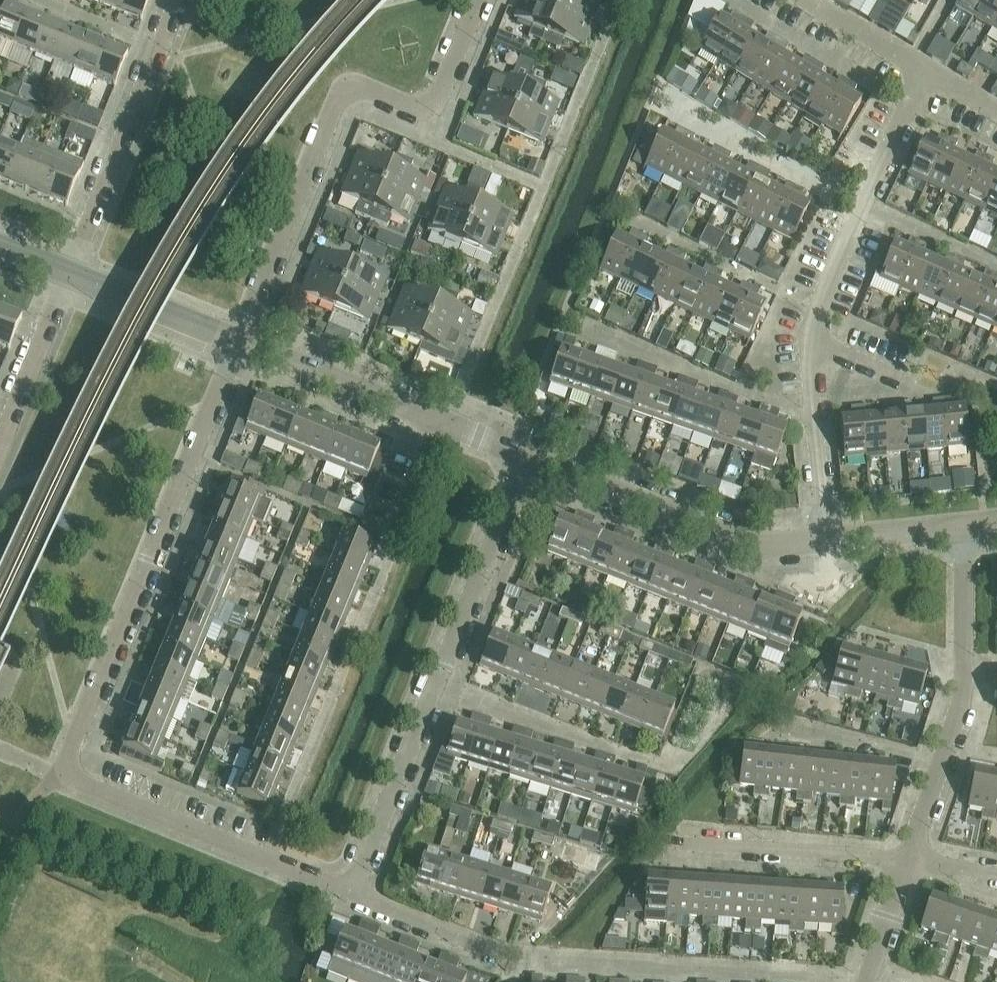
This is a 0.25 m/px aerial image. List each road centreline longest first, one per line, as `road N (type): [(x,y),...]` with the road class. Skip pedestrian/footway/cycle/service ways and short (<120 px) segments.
road 1 (residential): [(352,894),(70,777),(73,744),(238,339)]
road 2 (residential): [(824,540),(809,344),(860,206),(927,74)]
road 3 (residential): [(479,0),(438,100),(416,106),(362,87),(341,94),(238,339)]
road 4 (residential): [(352,894),(526,457)]
road 5 (residential): [(908,859),(963,697),(965,526)]
road 6 (residential): [(526,457),(756,547),(824,540)]
road 7 (residential): [(238,339),(526,457)]
road 8 (residential): [(177,0),(69,273)]
road 9 (residential): [(671,843),(908,859)]
road 10 (residential): [(0,444),(69,273)]
road 11 (unclassified): [(238,339),(69,273)]
road 12 (residential): [(519,963),(352,894)]
road 13 (residential): [(927,74),(805,0)]
road 14 (residential): [(824,540),(965,526)]
road 15 (residential): [(865,981),(908,859)]

